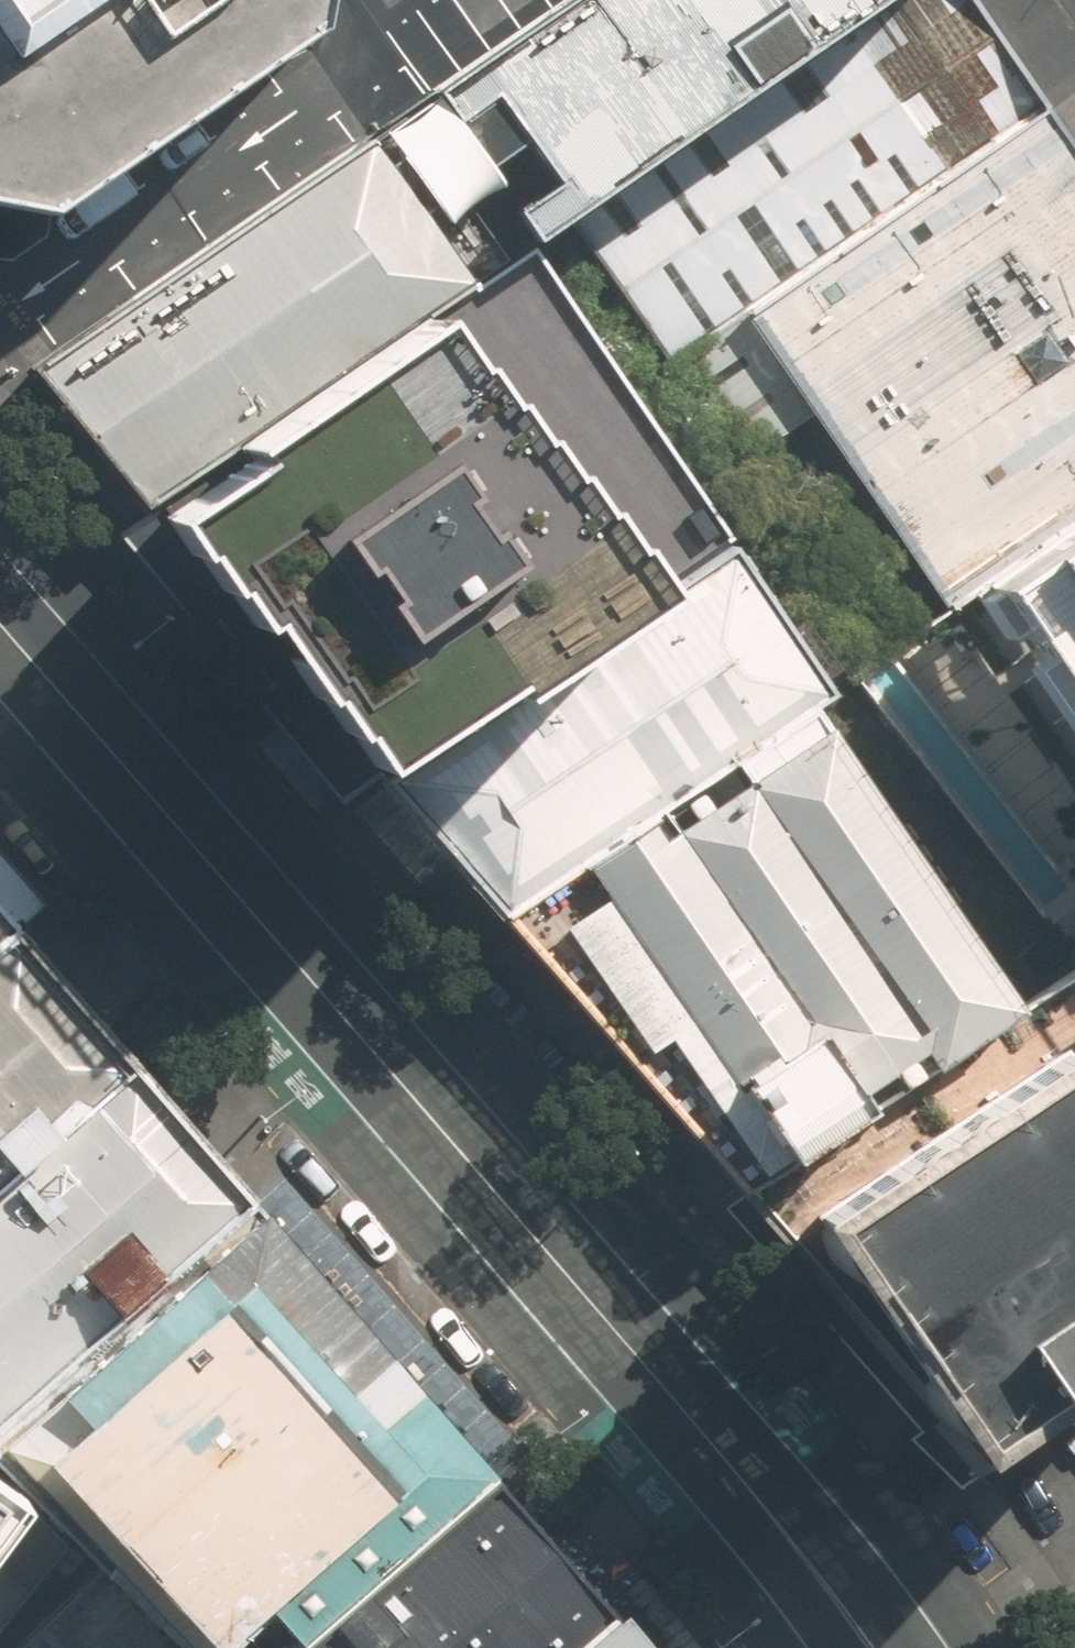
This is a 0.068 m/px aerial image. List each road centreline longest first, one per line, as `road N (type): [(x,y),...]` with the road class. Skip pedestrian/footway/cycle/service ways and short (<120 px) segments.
road 1 (secondary): [(870,1647),(701,1432),(0,621)]

